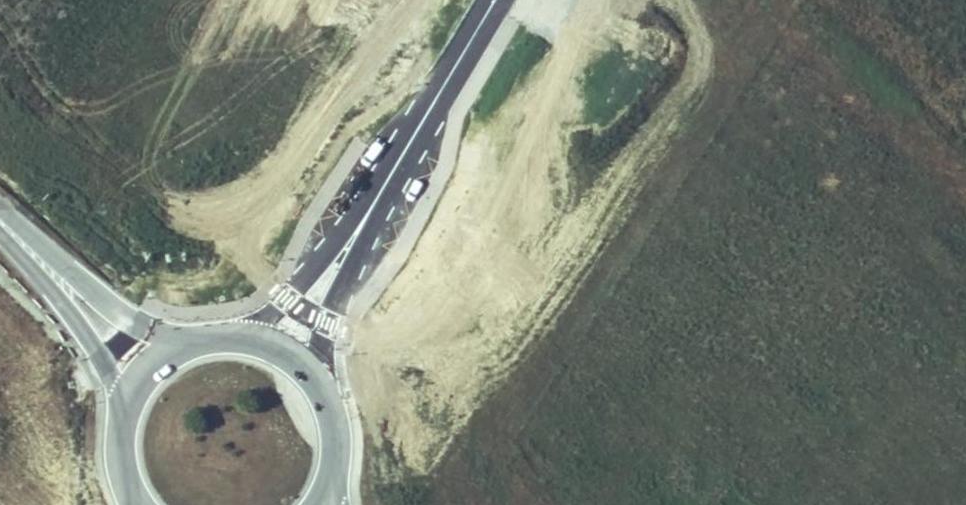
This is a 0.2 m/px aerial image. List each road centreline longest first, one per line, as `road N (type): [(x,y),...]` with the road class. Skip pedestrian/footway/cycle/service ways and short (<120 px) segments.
road 1 (primary): [(377,190),(490,0)]
road 2 (unclassified): [(195,341),(118,314),(10,228)]
road 3 (unclassified): [(10,228),(116,381),(124,411)]
road 4 (primary): [(323,383),(329,332),(377,190)]
road 5 (primary): [(377,190),(257,339)]

